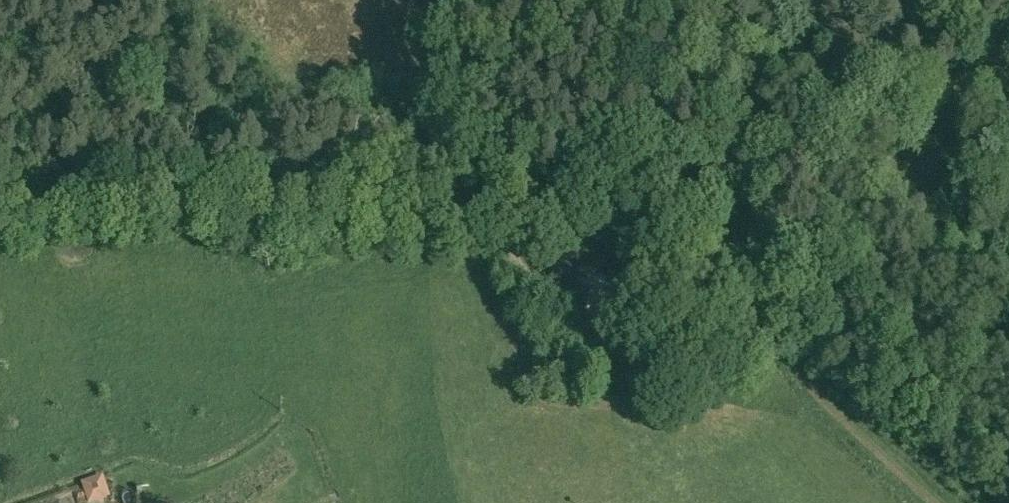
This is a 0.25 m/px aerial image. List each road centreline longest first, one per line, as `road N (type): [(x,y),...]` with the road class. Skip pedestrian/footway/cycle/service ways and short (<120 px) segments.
road 1 (track): [(0,200),(522,204),(679,188)]
road 2 (track): [(937,502),(798,371)]
road 3 (track): [(623,194),(621,234),(656,261),(676,351)]
road 4 (track): [(345,502),(317,425),(284,408)]

